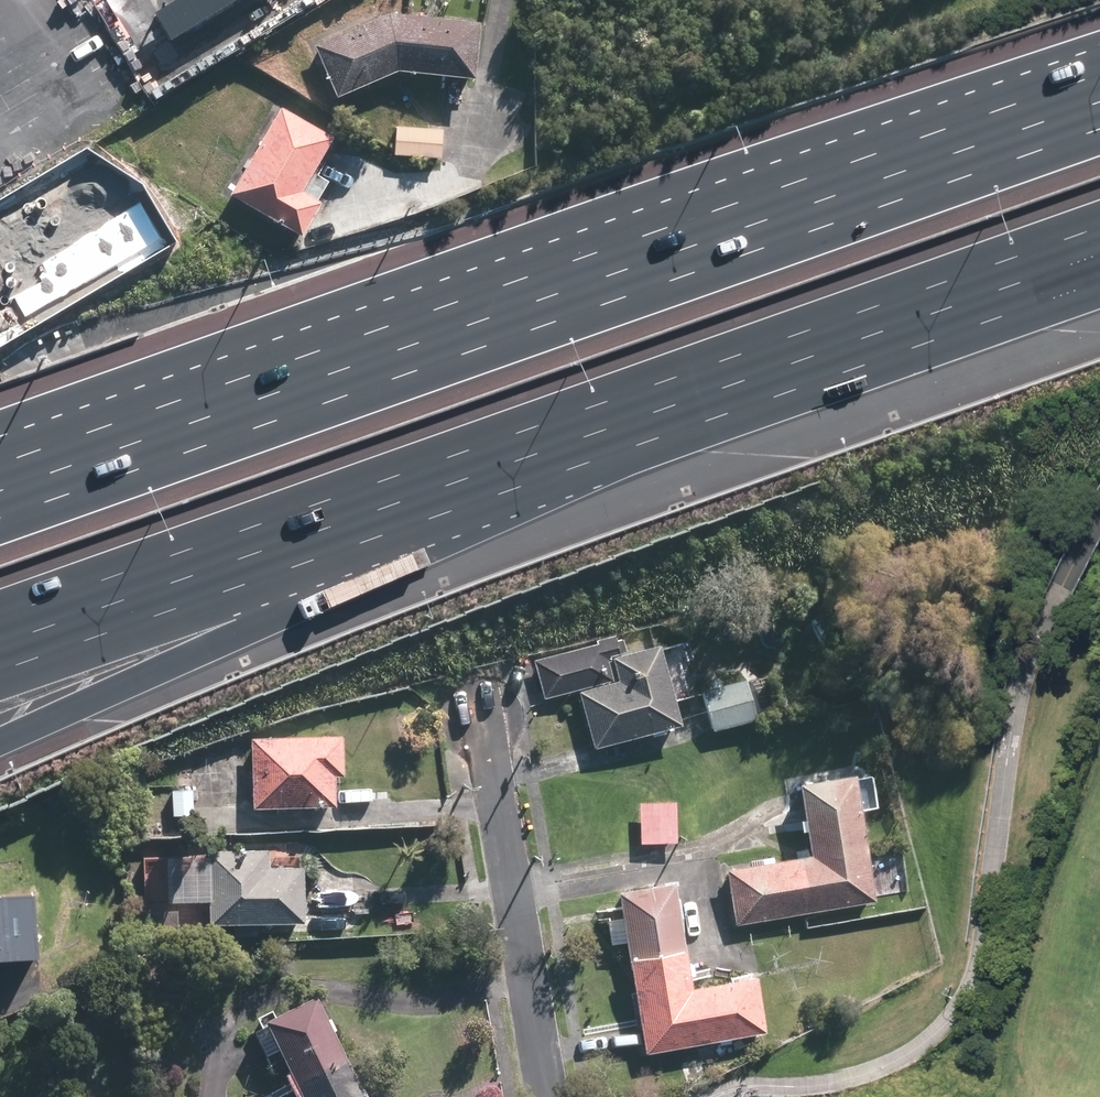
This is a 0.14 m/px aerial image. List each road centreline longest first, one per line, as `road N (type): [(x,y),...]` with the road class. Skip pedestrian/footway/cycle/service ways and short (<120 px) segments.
road 1 (motorway): [(0,517),(1099,129)]
road 2 (motorway): [(584,409),(237,638),(0,742)]
road 3 (motorway): [(584,409),(0,617)]
road 4 (motorway): [(1099,229),(584,409)]
road 5 (residential): [(546,1096),(482,717)]

